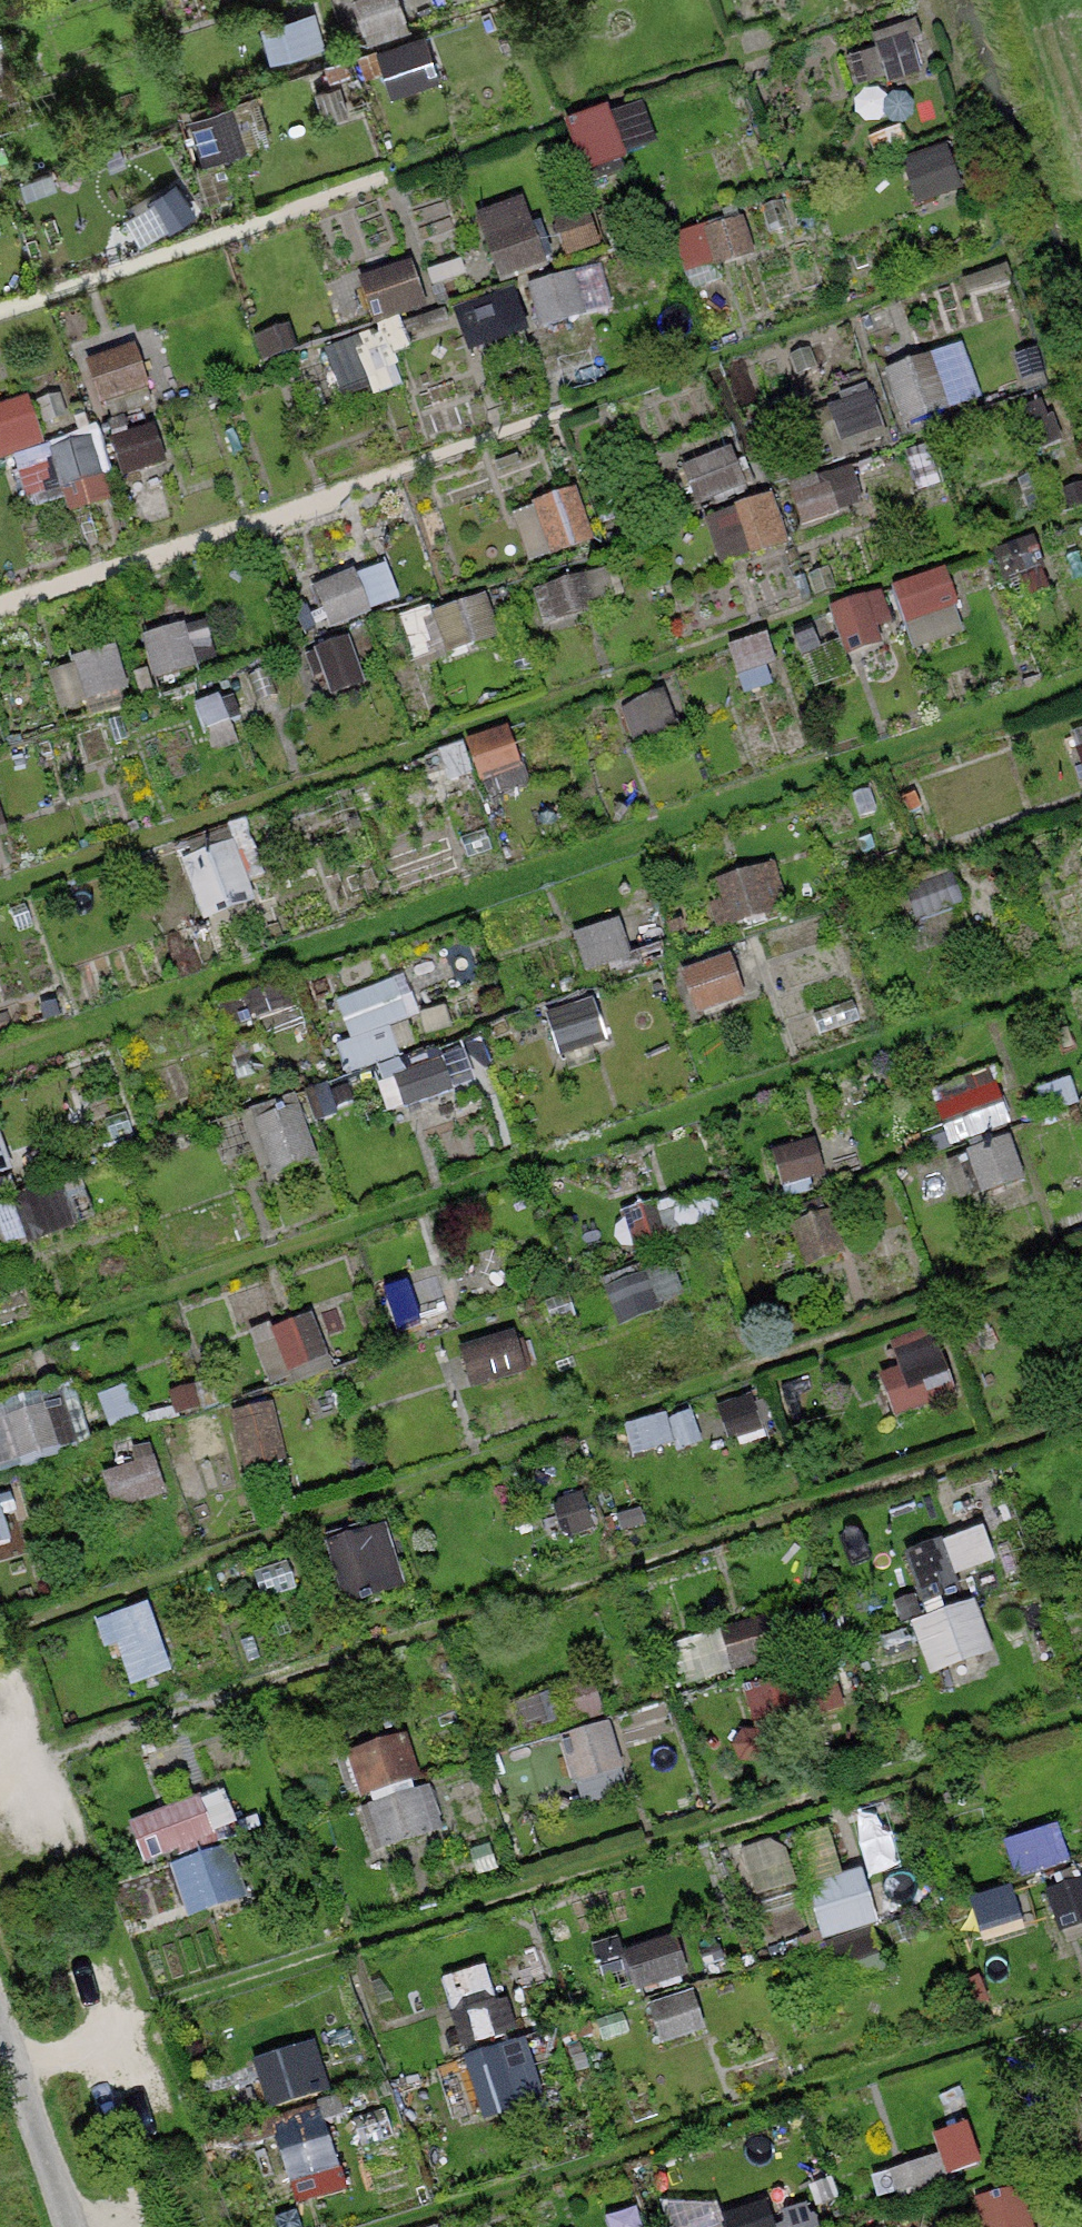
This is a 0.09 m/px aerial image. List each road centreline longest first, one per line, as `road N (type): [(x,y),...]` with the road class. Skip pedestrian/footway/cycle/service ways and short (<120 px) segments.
road 1 (track): [(0,2016),(74,2226)]

